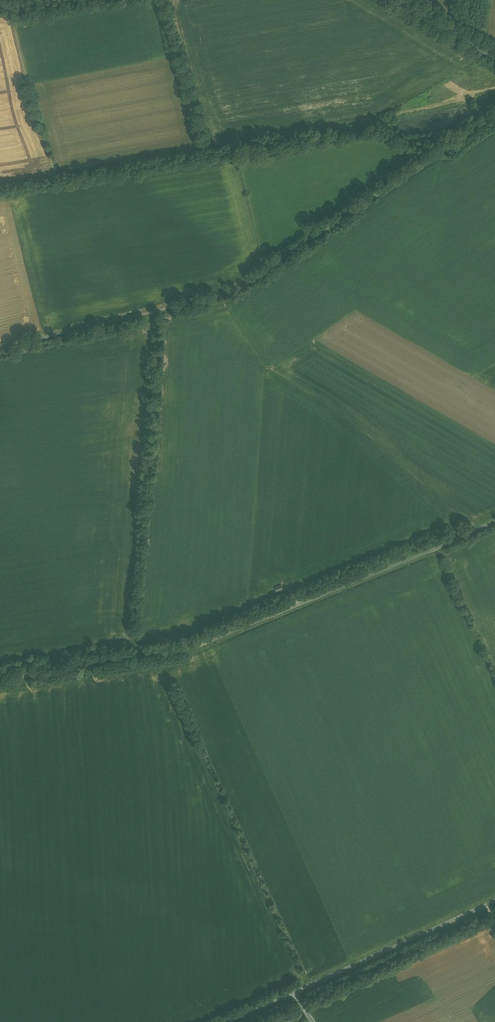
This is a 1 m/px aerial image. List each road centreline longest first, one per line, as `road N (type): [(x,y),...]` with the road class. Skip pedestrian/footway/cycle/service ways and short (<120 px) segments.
road 1 (residential): [(0,344),(227,296),(494,118)]
road 2 (unclassified): [(0,674),(194,641),(494,519)]
road 3 (residential): [(494,901),(228,1021)]

